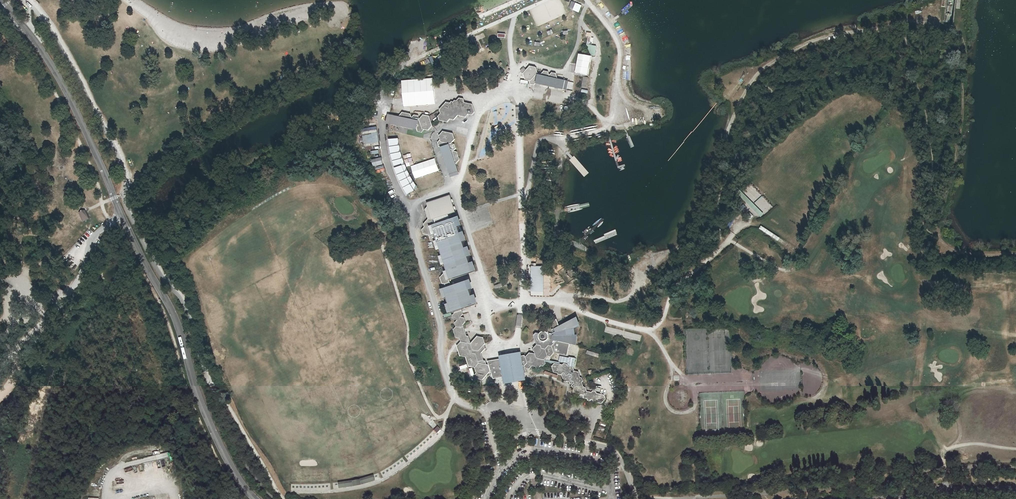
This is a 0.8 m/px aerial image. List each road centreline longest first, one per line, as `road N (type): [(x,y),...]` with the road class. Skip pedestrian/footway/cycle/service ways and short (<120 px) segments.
road 1 (unclassified): [(1,0),(63,85),(175,316),(211,426),(257,498)]
road 2 (track): [(113,225),(16,355)]

